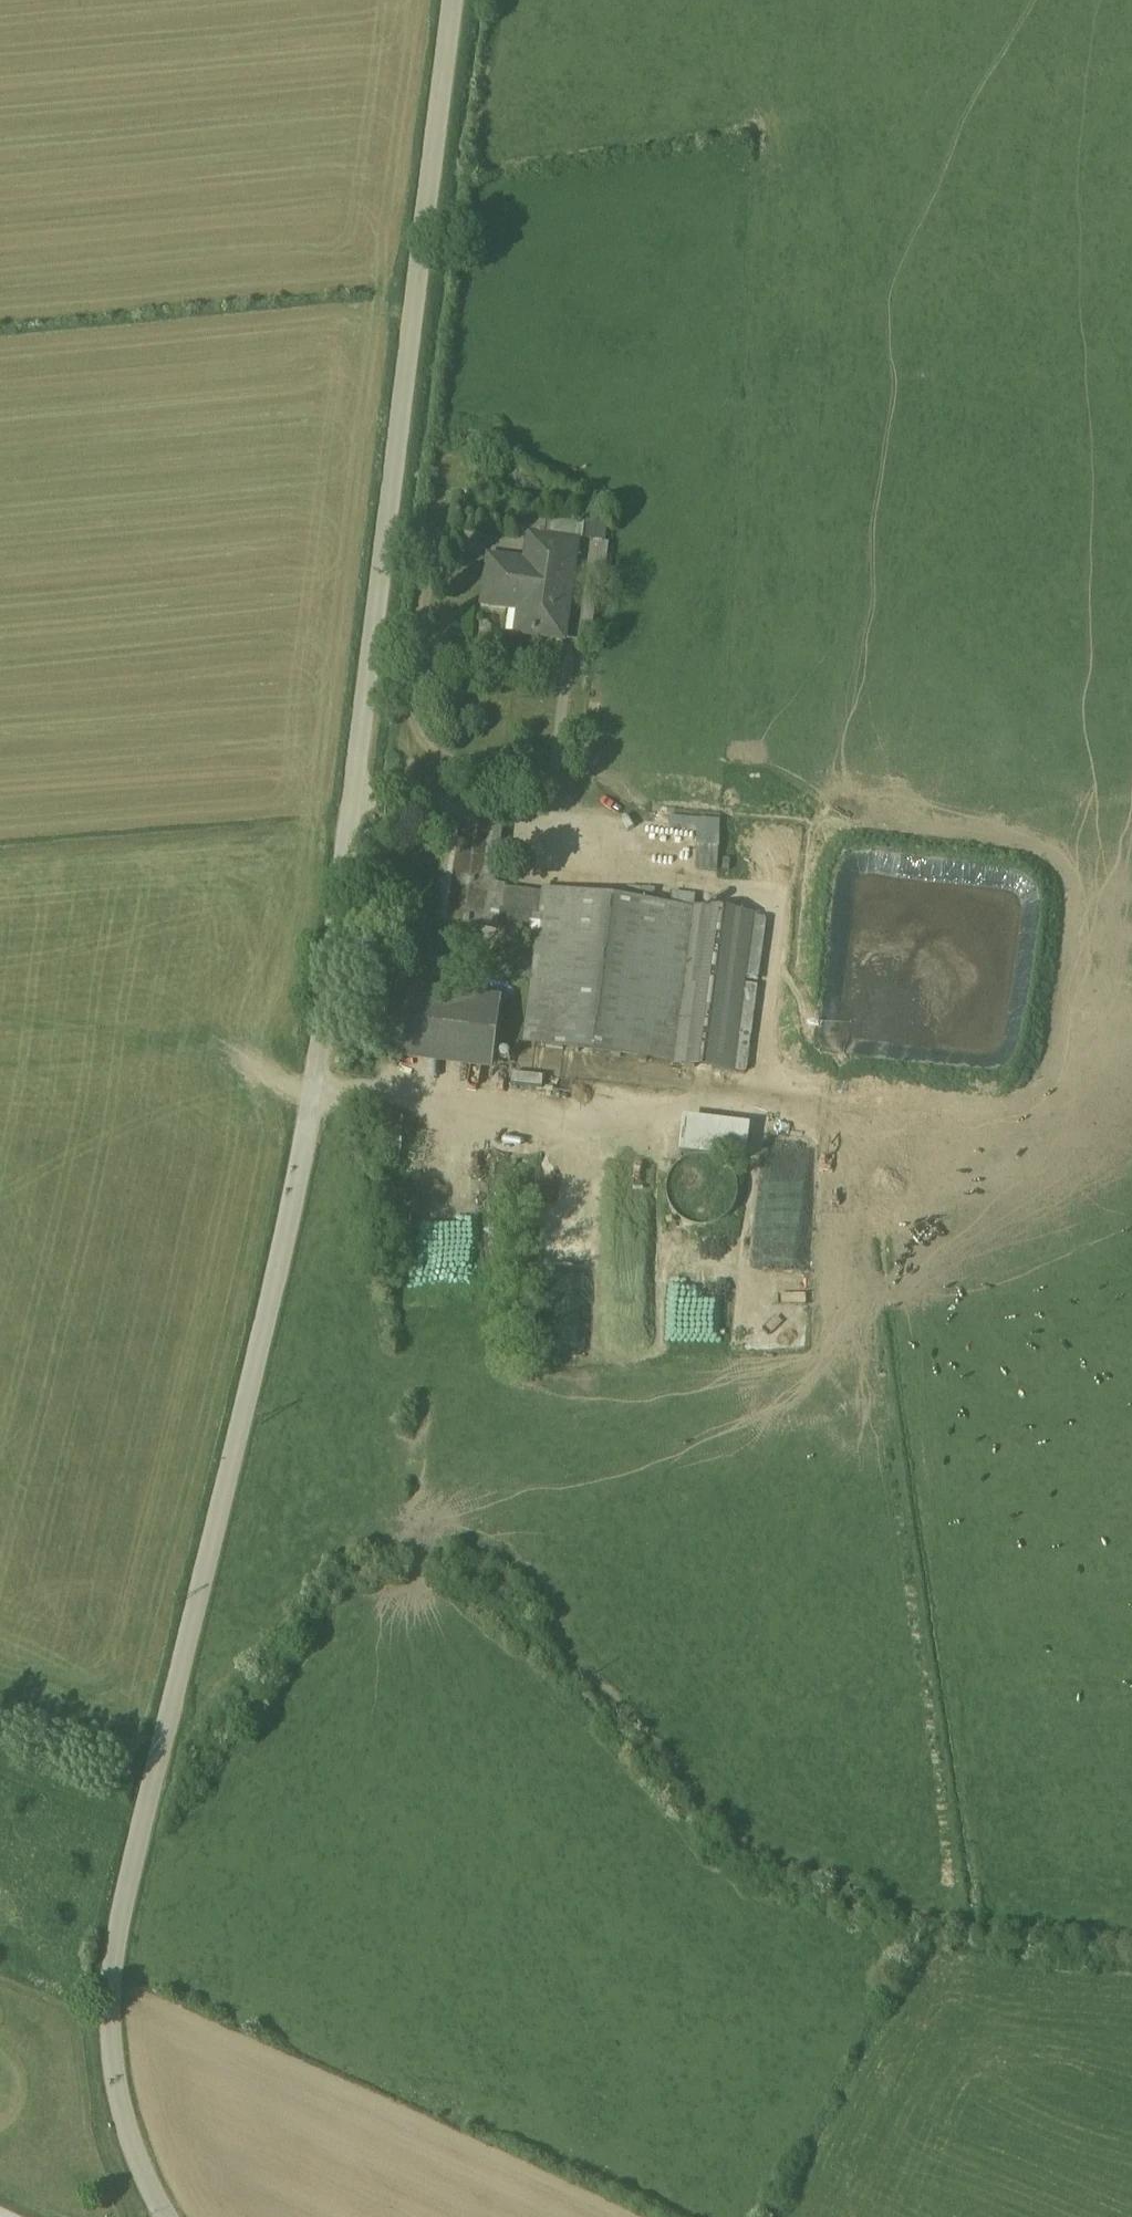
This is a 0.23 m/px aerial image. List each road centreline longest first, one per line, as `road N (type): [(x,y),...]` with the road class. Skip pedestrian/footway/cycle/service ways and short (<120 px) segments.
road 1 (unclassified): [(169,2216),(136,2150),(115,2057),(111,1971),(305,1173),(455,0)]

